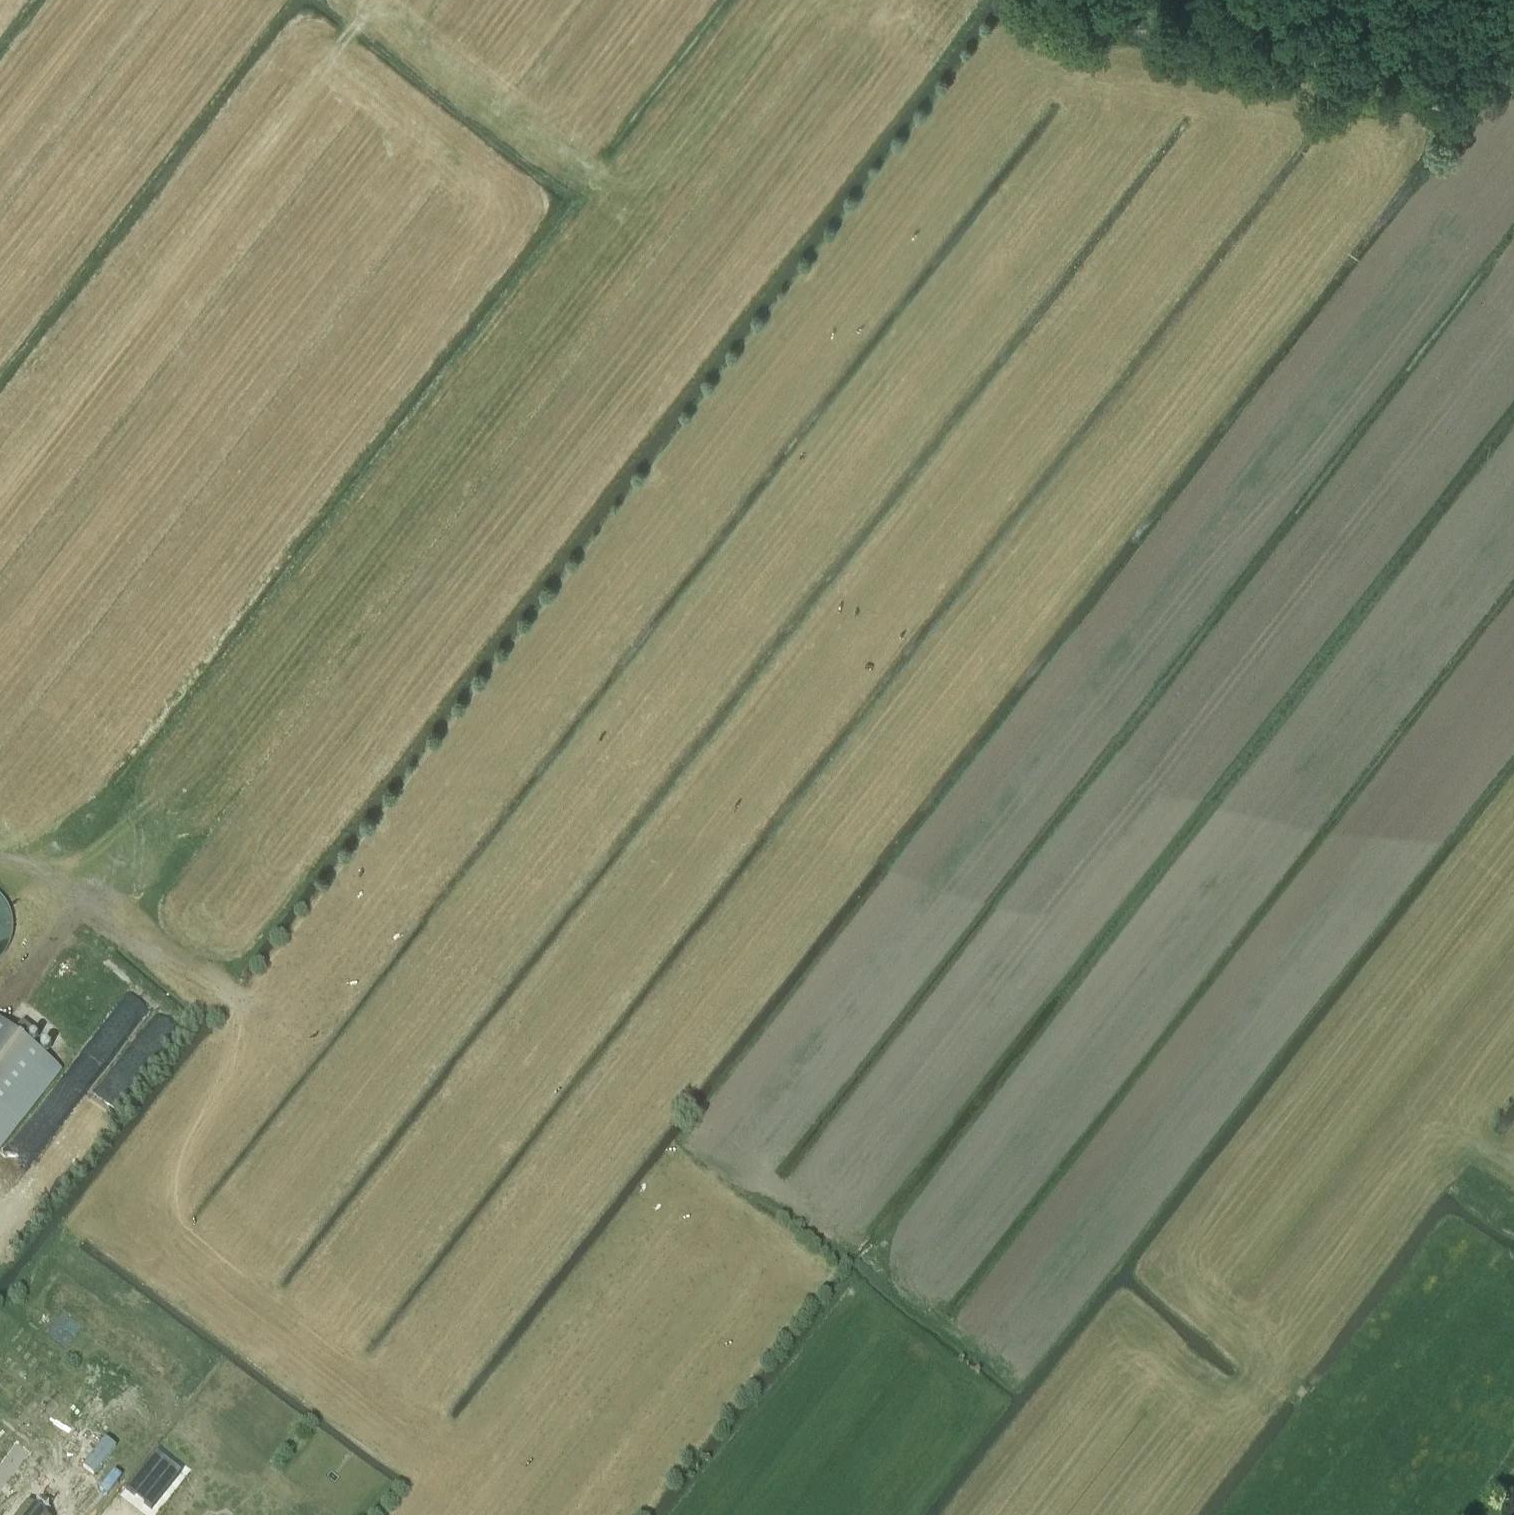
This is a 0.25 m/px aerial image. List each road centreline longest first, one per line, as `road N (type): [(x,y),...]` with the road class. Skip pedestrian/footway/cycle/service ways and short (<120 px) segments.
road 1 (track): [(699,1183),(444,1514)]

